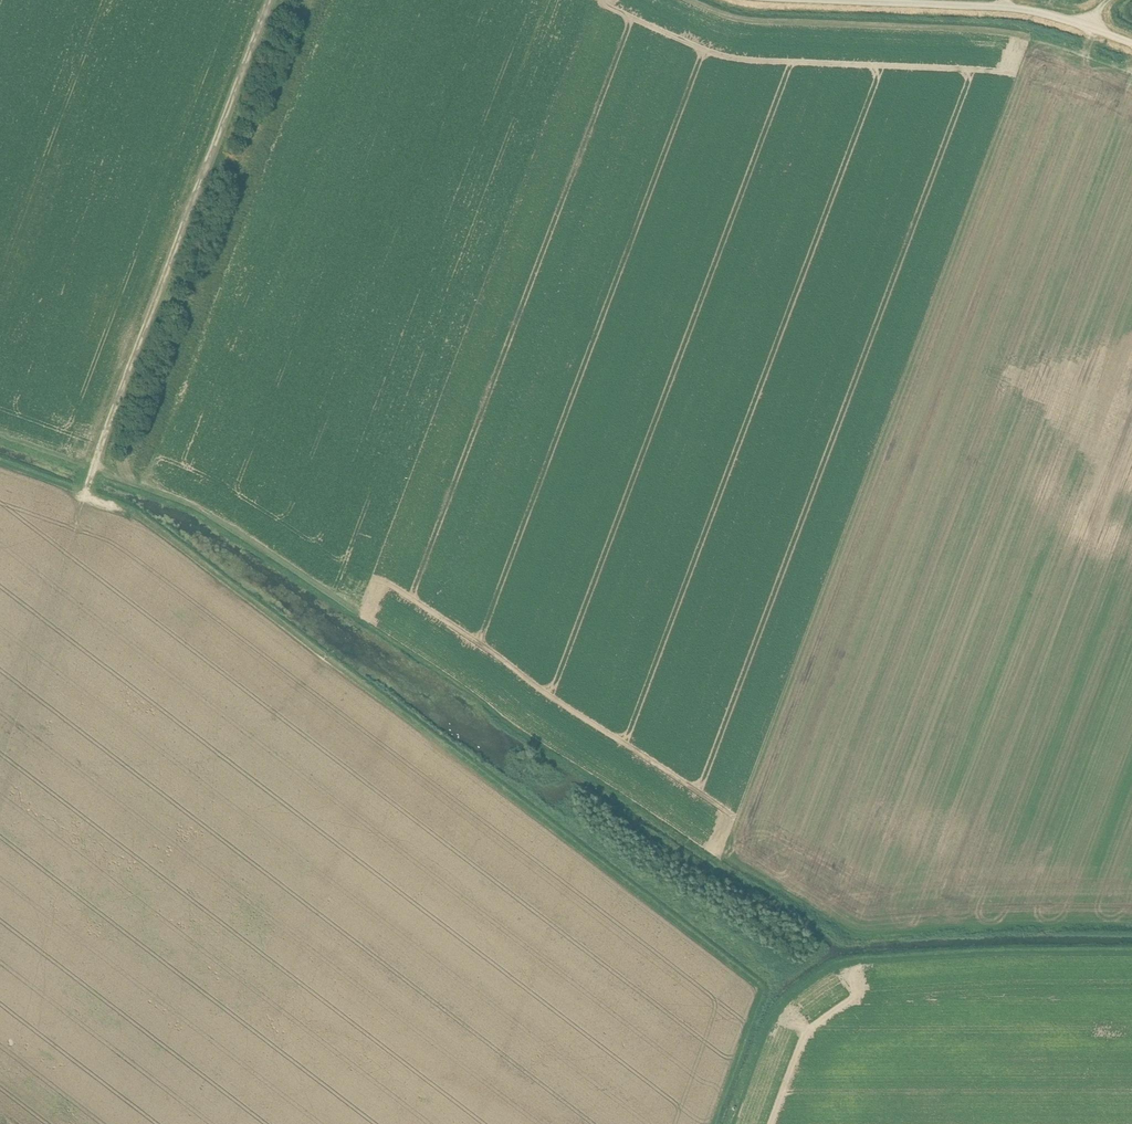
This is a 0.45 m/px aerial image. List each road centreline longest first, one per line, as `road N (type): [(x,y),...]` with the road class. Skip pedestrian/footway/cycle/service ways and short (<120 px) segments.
road 1 (track): [(83,499),(269,0)]
road 2 (unclassified): [(1131,43),(1085,26),(965,5),(776,0)]

